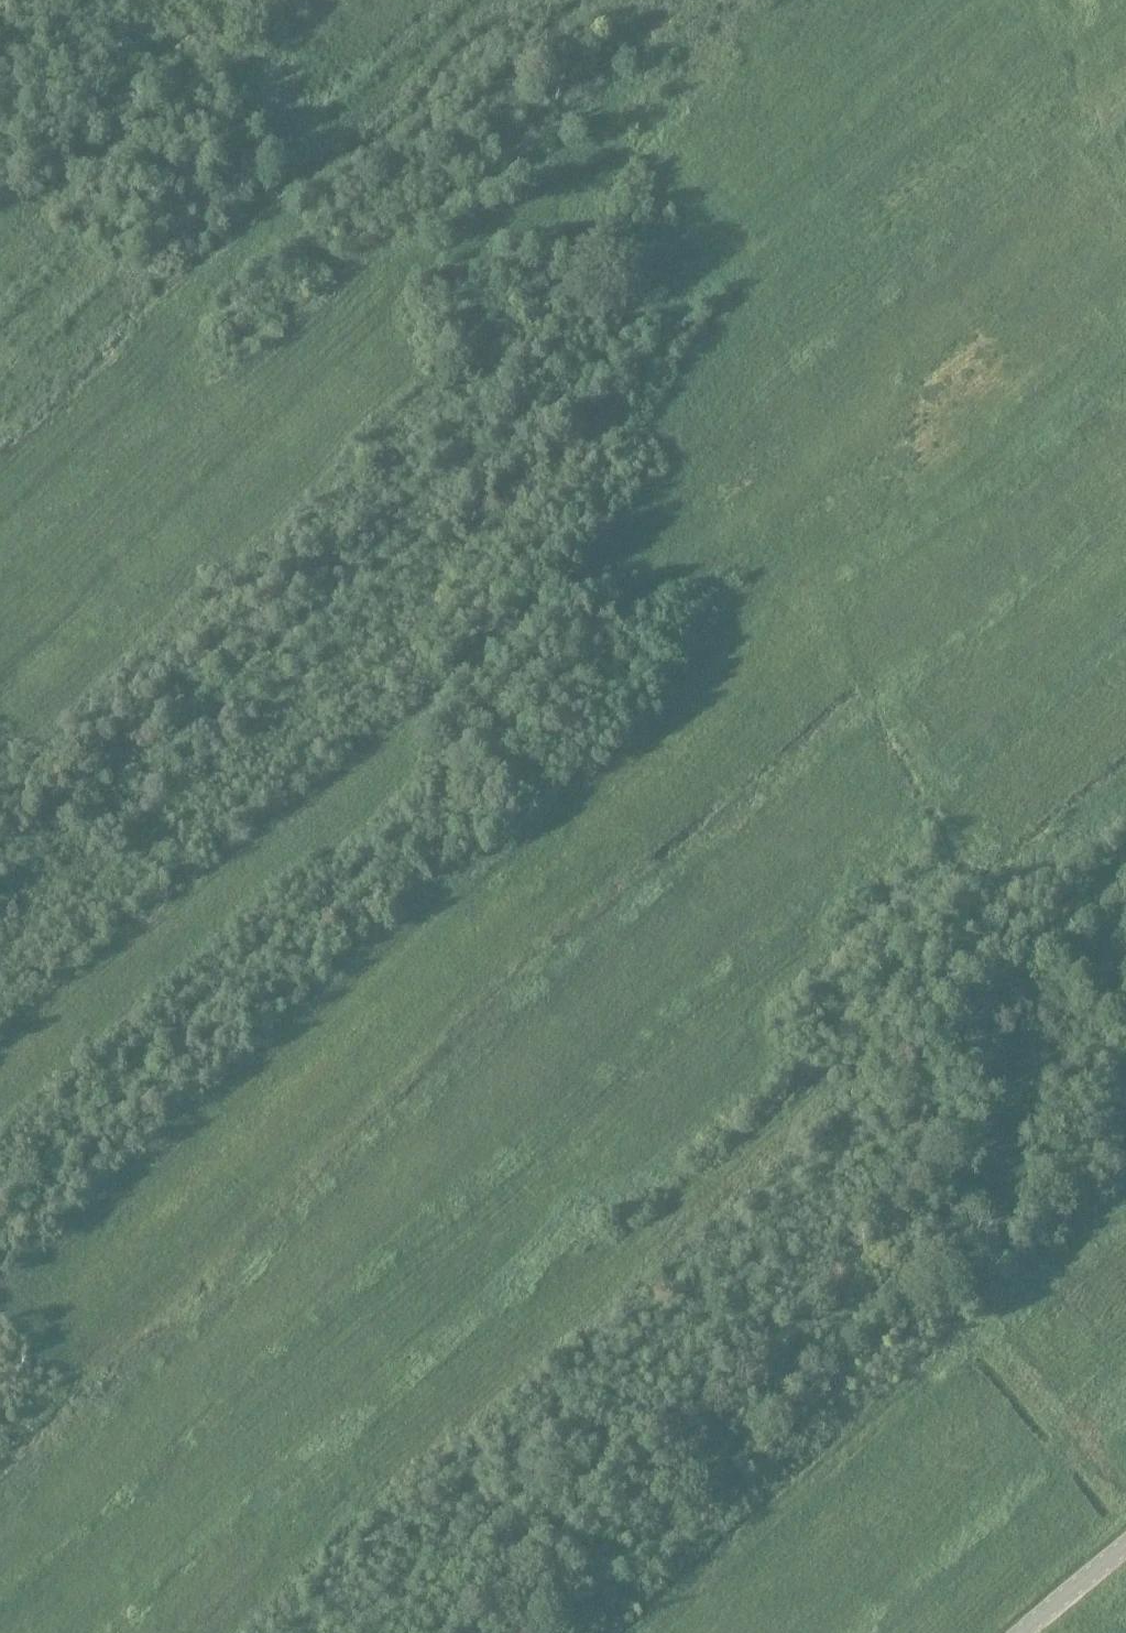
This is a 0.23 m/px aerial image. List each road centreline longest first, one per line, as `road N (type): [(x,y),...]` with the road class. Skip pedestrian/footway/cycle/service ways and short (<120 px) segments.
road 1 (tertiary): [(1024,1632),(1125,1547)]

